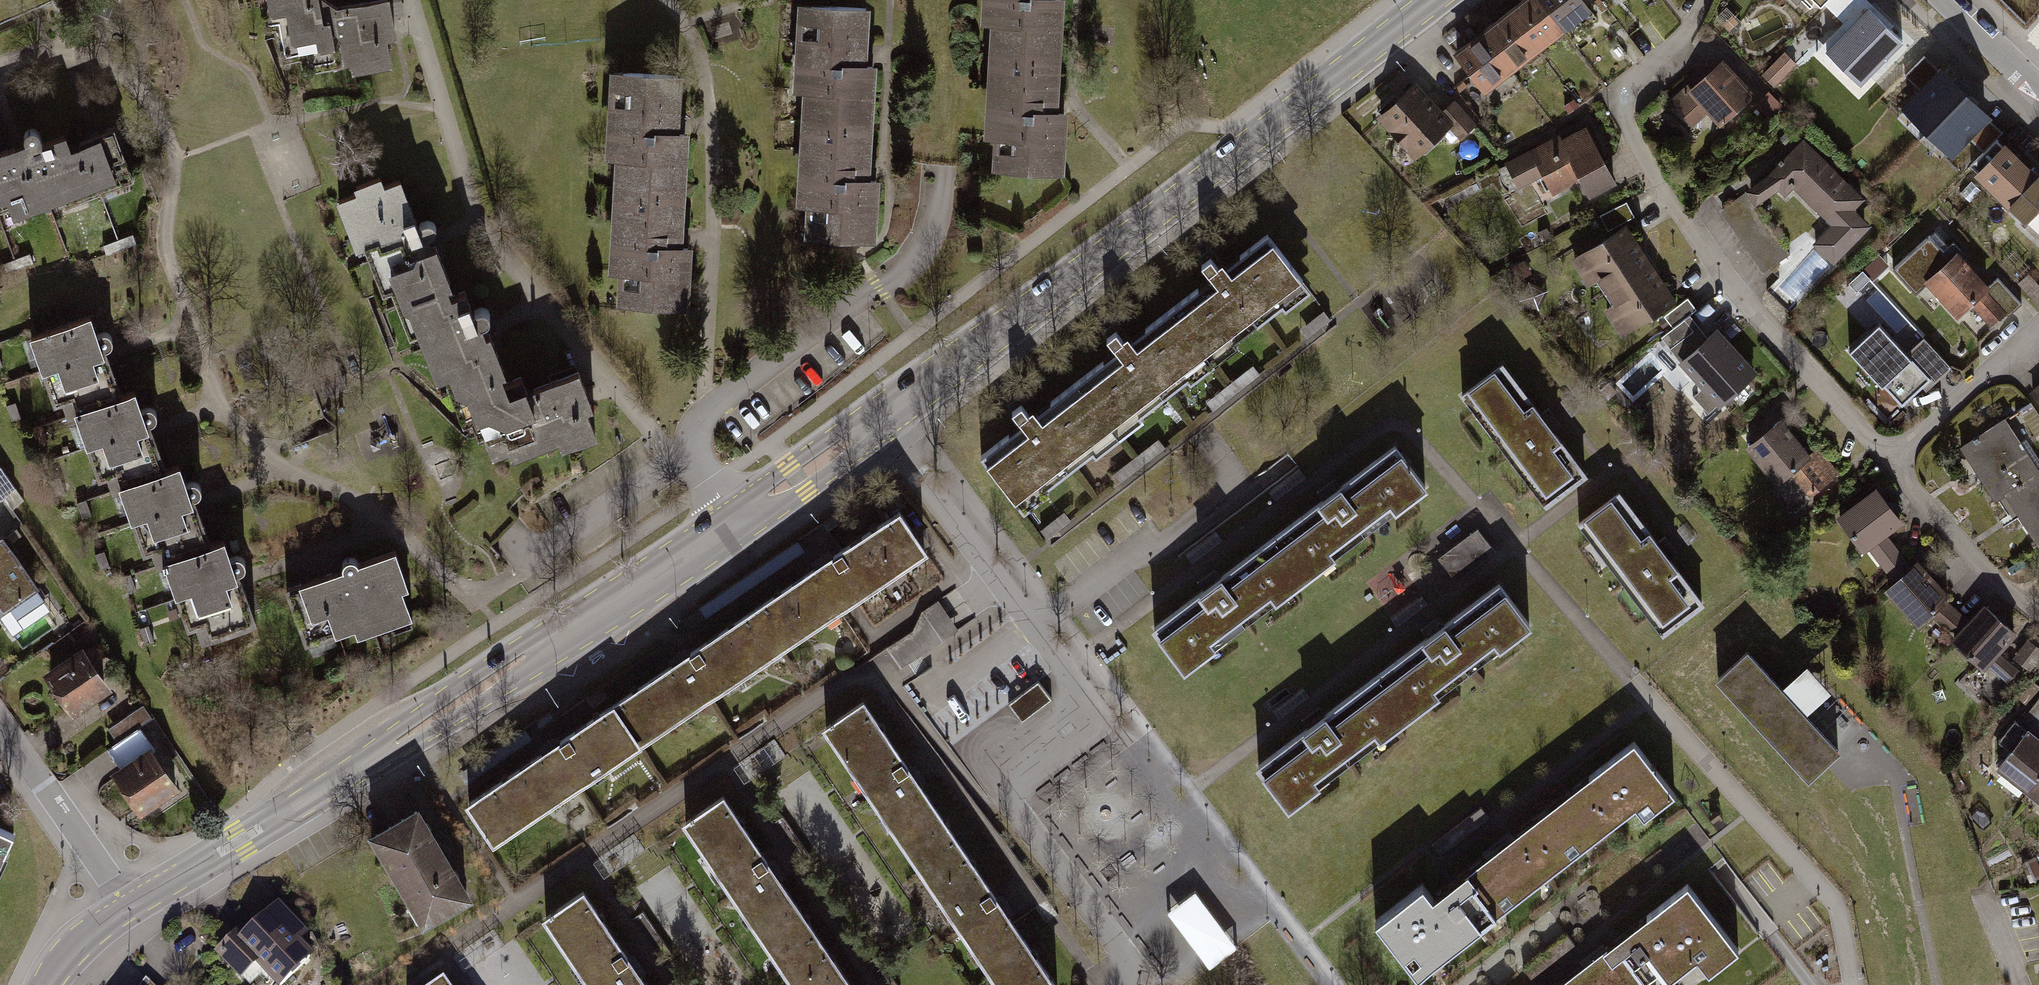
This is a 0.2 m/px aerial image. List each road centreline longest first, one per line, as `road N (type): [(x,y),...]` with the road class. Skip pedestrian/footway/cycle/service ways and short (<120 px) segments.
road 1 (residential): [(886,414),(1110,702),(1010,771),(1150,966),(1130,984)]
road 2 (tertiary): [(733,521),(129,907)]
road 3 (tertiary): [(1435,0),(886,414)]
road 4 (residential): [(941,0),(944,170),(932,234),(890,283),(707,410),(695,449),(733,521)]
road 5 (residential): [(1705,0),(1676,57),(1625,91),(1618,111),(1711,258),(1891,462)]
road 6 (residential): [(0,719),(129,907)]
road 7 (residential): [(1891,462),(1997,584),(2038,616)]
road 8 (residential): [(1891,462),(2038,329)]
road 9 (tertiary): [(886,414),(733,521)]
road 10 (residential): [(1944,0),(2038,93)]

